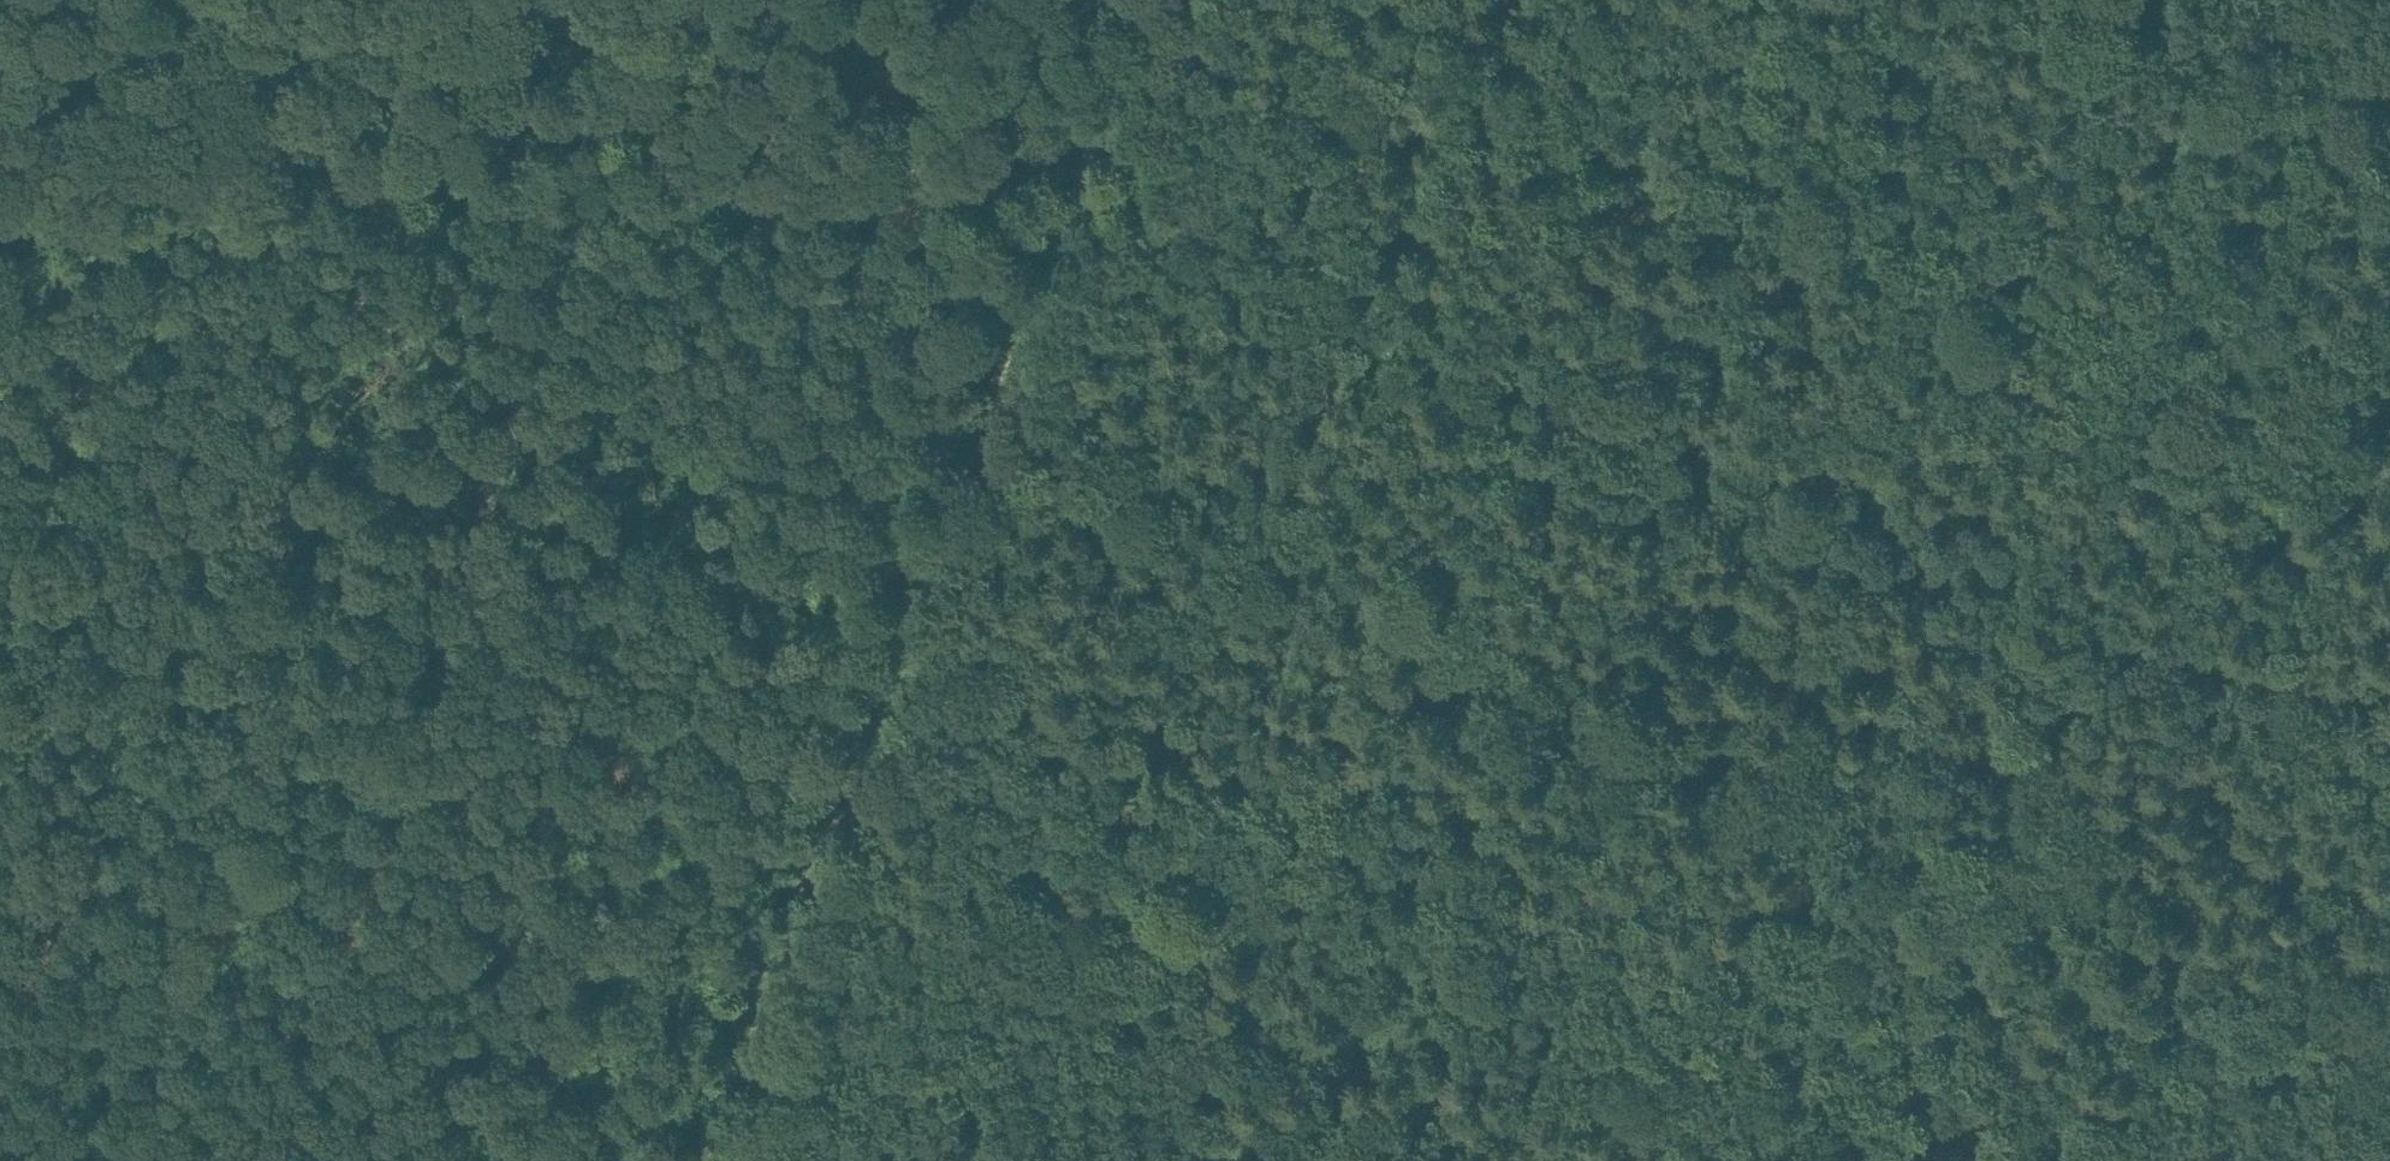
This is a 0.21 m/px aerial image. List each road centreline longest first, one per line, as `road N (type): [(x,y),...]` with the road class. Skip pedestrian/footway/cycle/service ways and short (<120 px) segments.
road 1 (track): [(1160,0),(1096,171),(669,1160)]
road 2 (track): [(0,217),(380,168),(745,159),(1096,171)]

